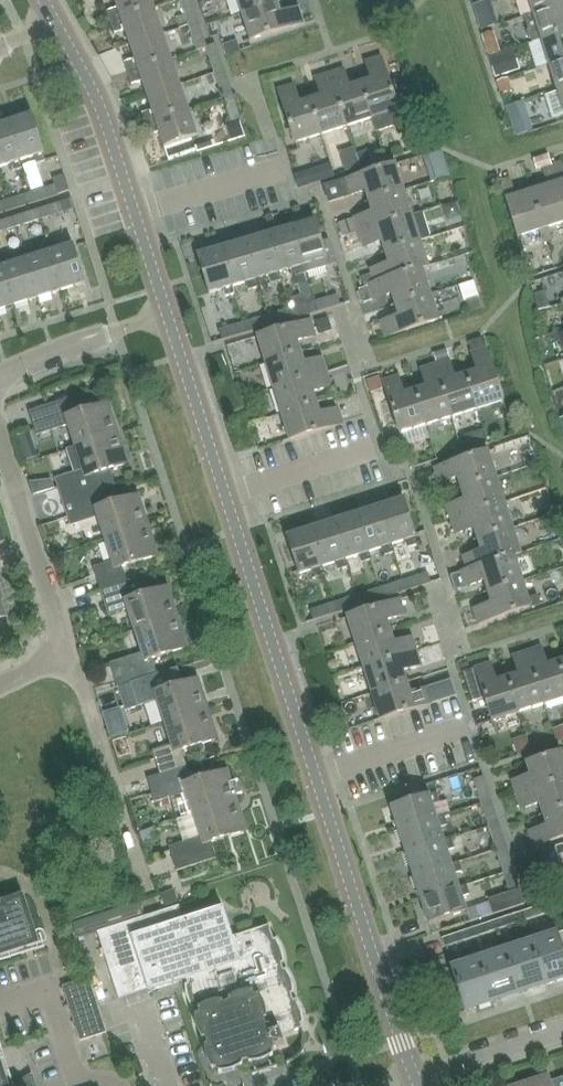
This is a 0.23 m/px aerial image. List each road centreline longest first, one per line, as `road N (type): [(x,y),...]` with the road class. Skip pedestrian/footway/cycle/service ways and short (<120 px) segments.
road 1 (residential): [(416,1077),(169,316)]
road 2 (residential): [(169,316),(107,119),(57,22)]
road 3 (residential): [(145,885),(70,652)]
road 4 (residential): [(70,652),(0,436)]
road 5 (residential): [(0,377),(169,316)]
road 6 (residential): [(113,1085),(76,1077),(52,1003),(61,972),(55,954)]
road 7 (residential): [(416,1077),(562,1029)]

